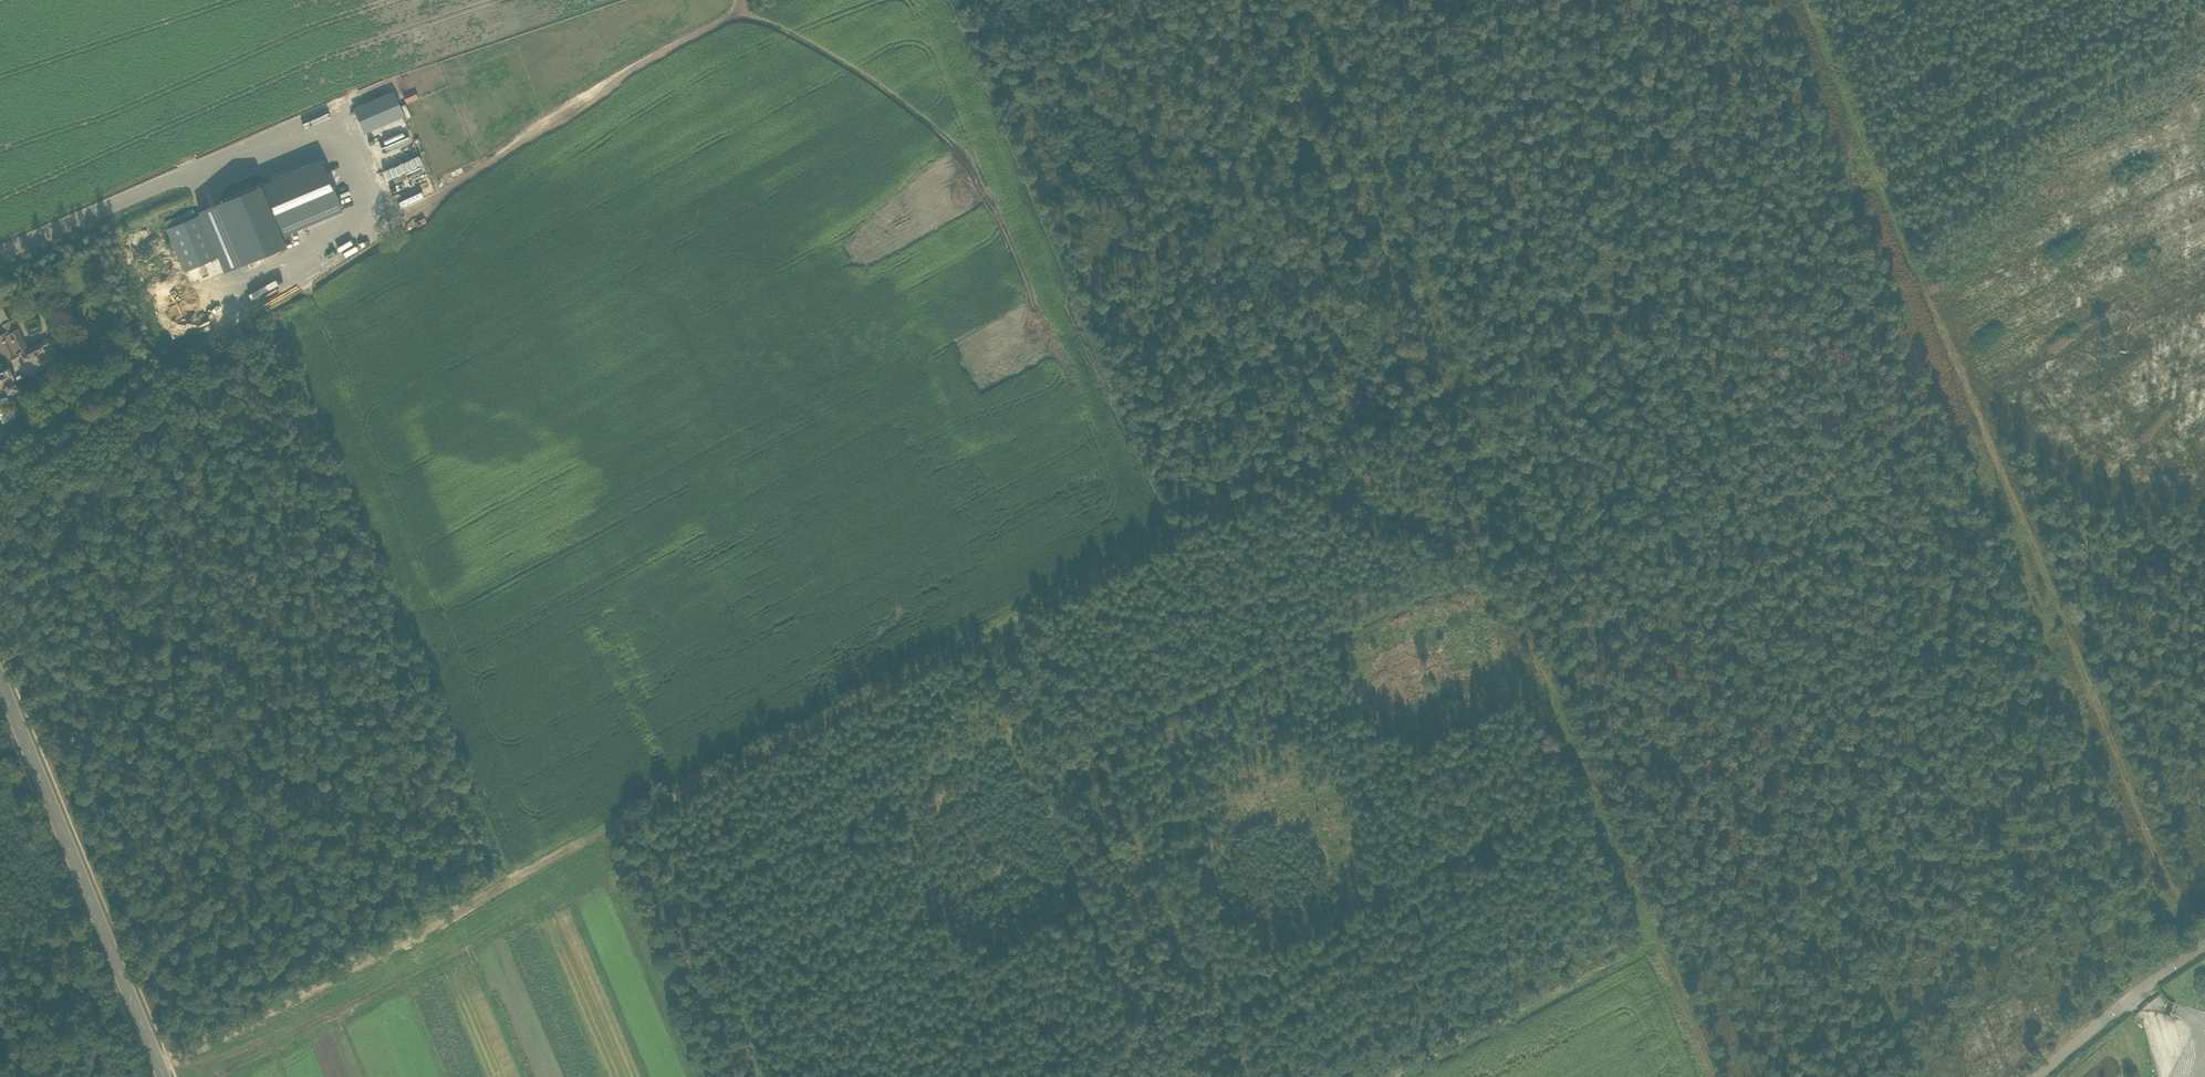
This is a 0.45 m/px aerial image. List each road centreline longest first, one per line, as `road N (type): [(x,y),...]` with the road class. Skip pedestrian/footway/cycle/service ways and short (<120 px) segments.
road 1 (track): [(0,473),(654,55),(736,17),(742,0)]
road 2 (track): [(0,252),(333,112),(375,205)]
road 3 (tertiary): [(0,690),(162,1076)]
road 4 (unclassified): [(2134,996),(2038,1076)]

